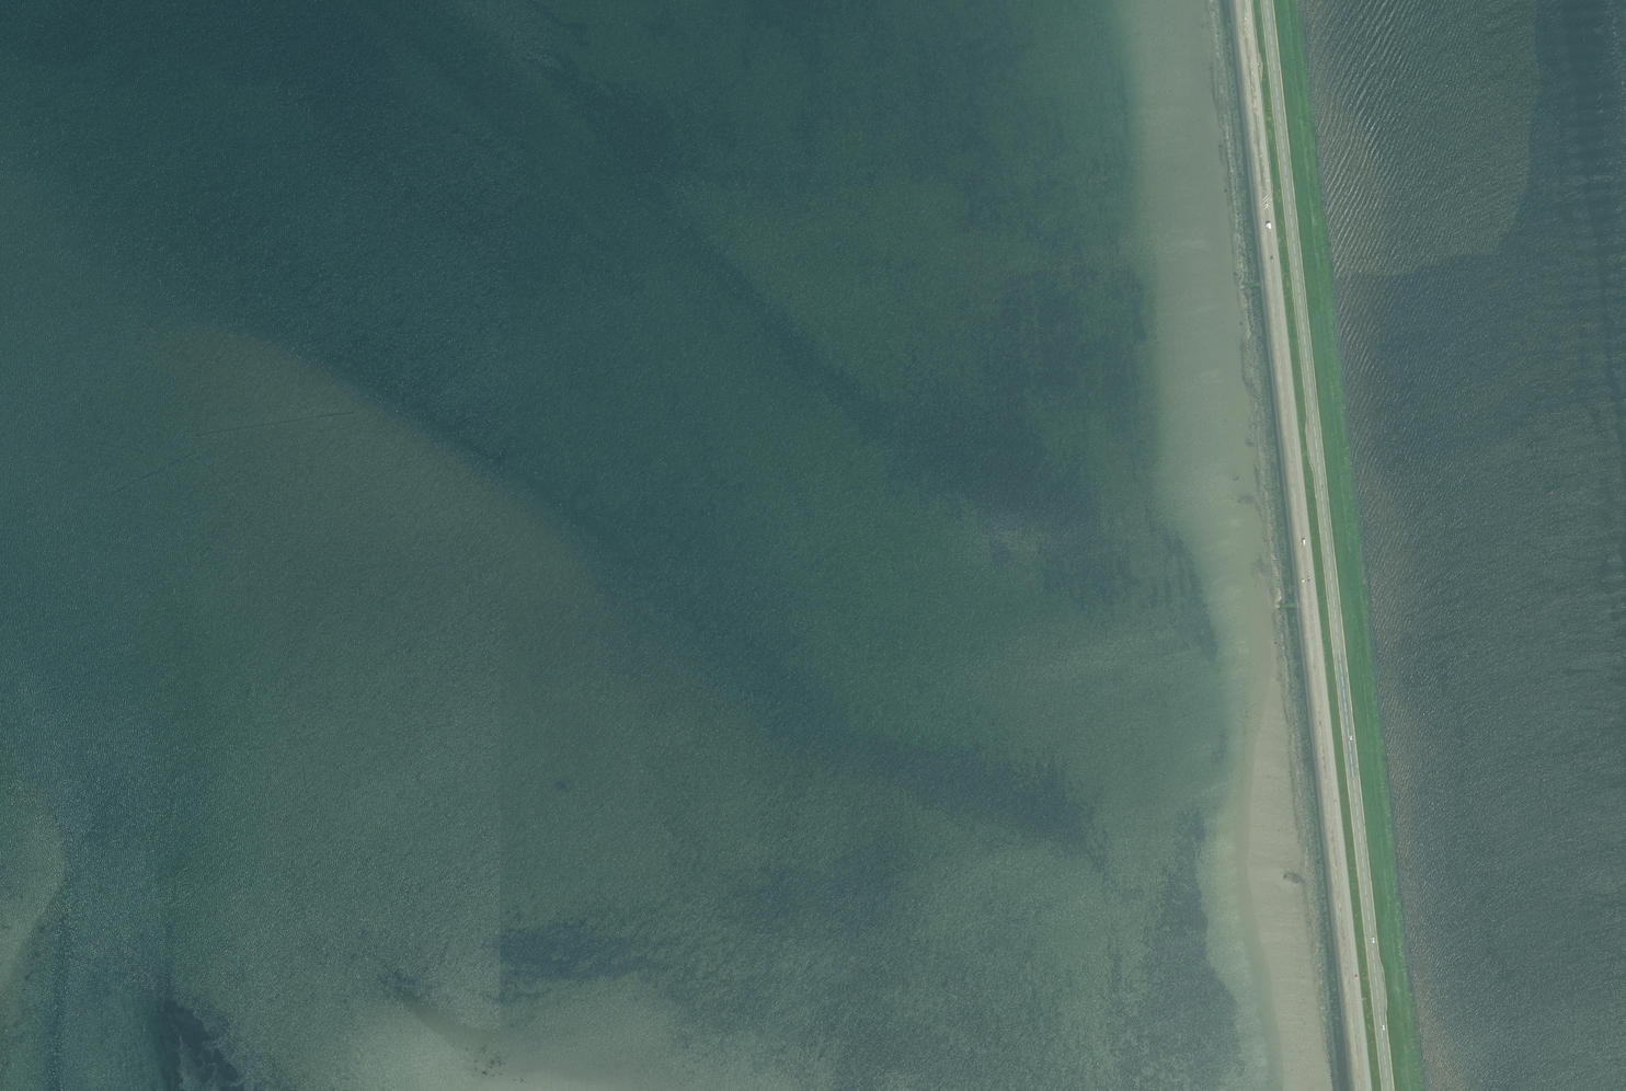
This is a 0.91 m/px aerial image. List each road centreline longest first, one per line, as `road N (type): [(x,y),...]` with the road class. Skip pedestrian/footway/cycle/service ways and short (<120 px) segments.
road 1 (unclassified): [(1370,1090),(1249,0)]
road 2 (trunk): [(1385,1090),(1267,0)]

